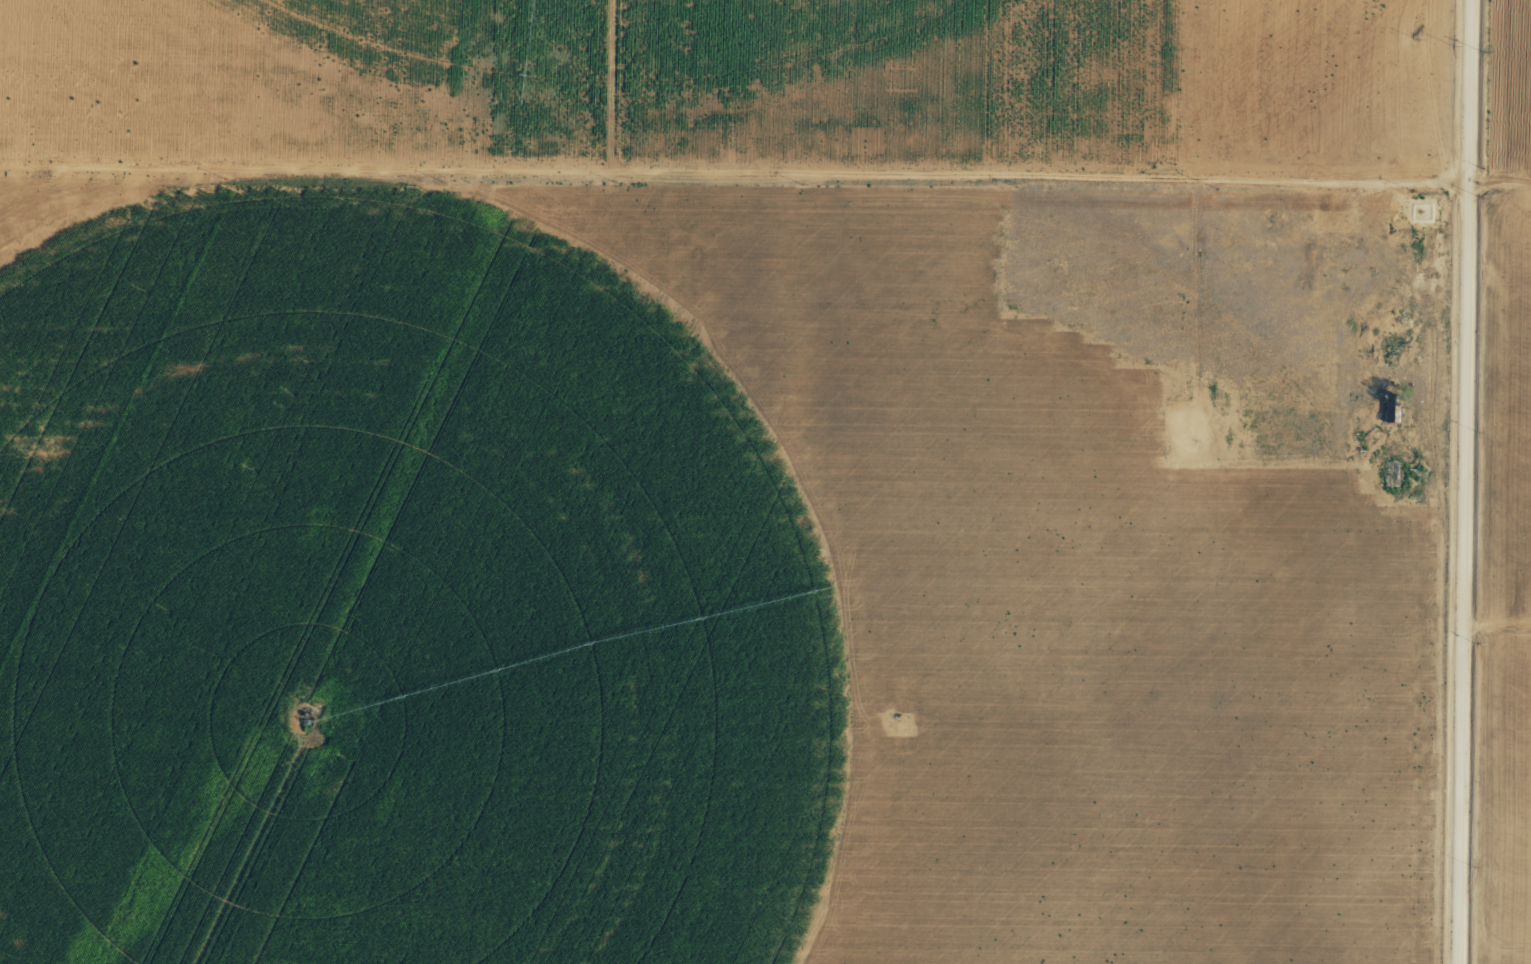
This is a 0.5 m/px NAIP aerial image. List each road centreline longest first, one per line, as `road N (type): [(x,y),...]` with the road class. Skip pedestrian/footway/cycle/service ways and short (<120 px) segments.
road 1 (residential): [(1455,963),(1464,0)]

